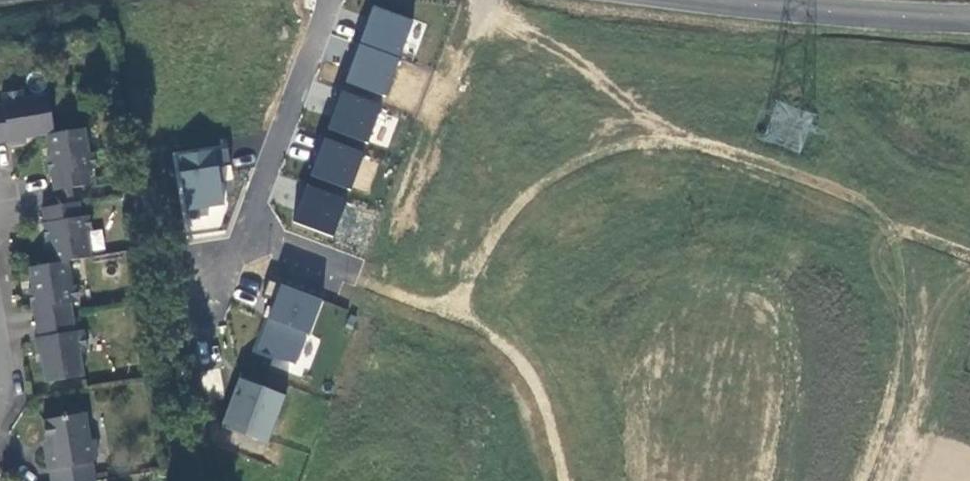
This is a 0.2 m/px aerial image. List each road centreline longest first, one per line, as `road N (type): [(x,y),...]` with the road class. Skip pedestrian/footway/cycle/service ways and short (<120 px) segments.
road 1 (residential): [(328,0),(216,296)]
road 2 (tertiary): [(722,0),(969,19)]

